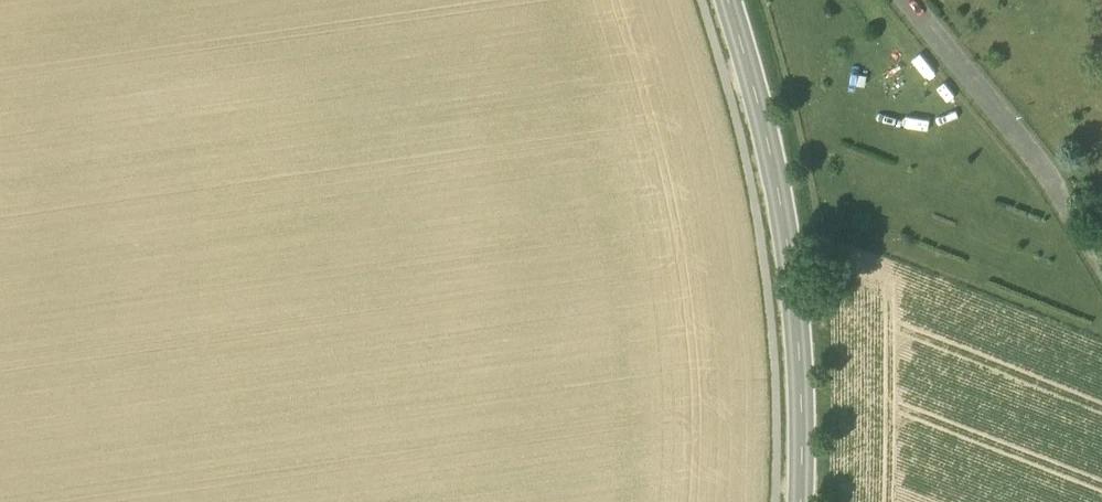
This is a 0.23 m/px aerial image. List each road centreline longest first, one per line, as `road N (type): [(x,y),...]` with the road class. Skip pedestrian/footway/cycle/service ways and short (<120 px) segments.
road 1 (tertiary): [(800,501),(800,362),(780,166),(728,0)]
road 2 (residential): [(908,0),(1061,190)]

